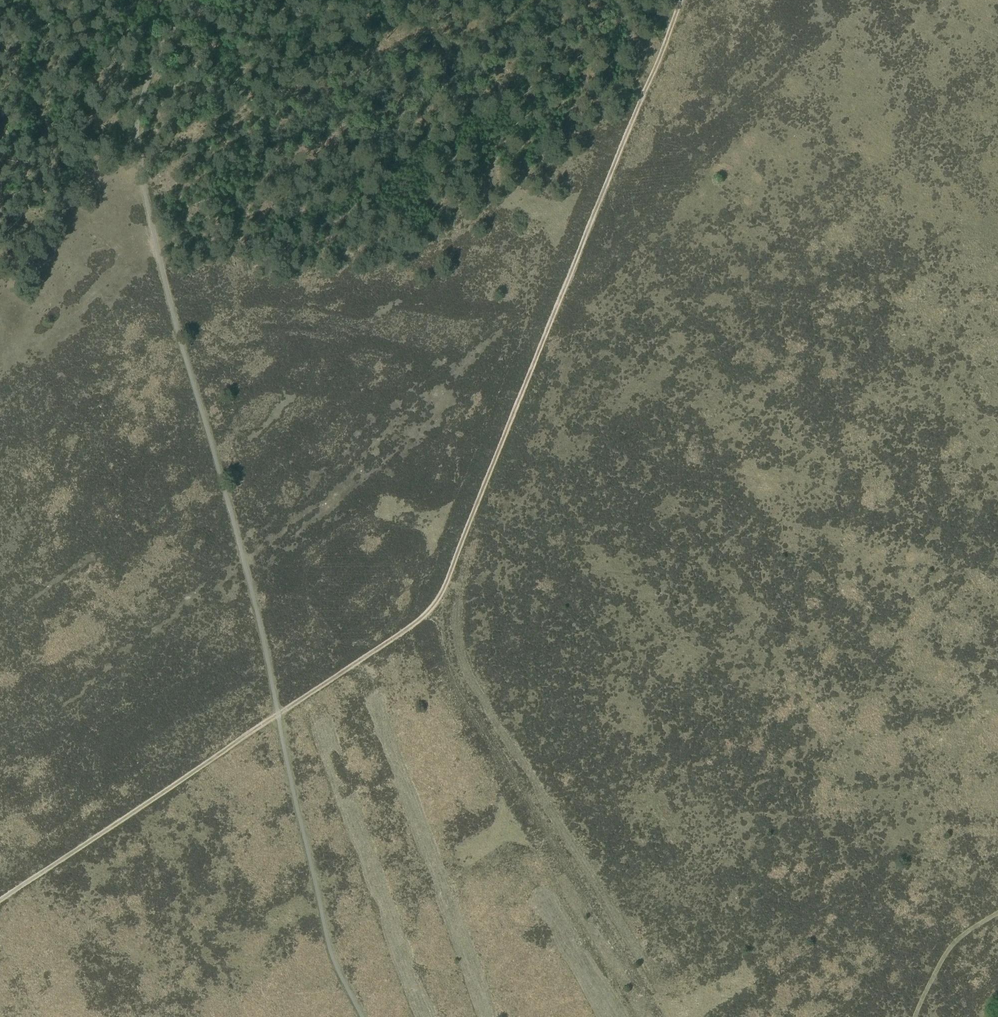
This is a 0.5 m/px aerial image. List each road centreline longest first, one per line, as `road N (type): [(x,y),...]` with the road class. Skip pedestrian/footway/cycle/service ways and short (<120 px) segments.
road 1 (track): [(0,899),(429,612),(676,0)]
road 2 (track): [(997,911),(952,941),(911,1016)]

